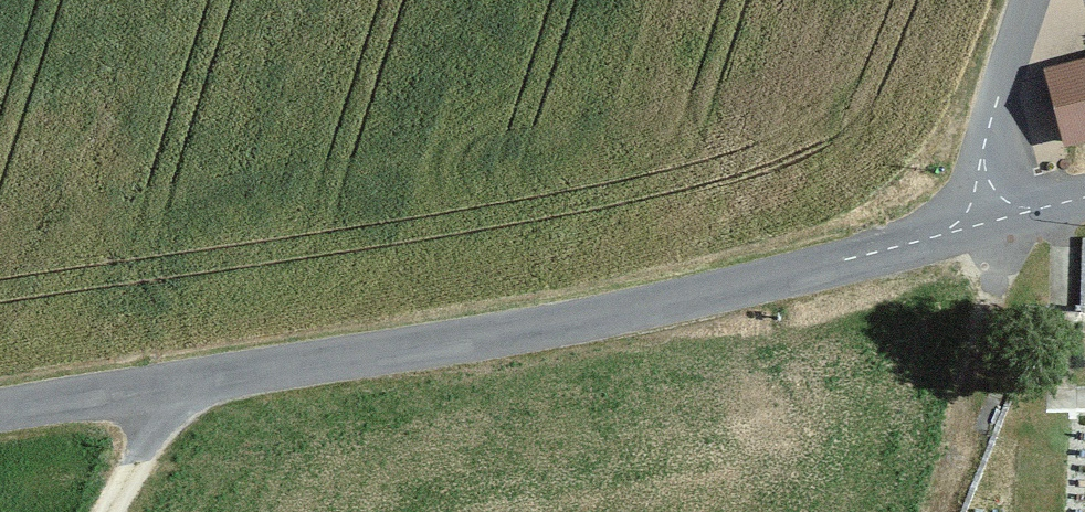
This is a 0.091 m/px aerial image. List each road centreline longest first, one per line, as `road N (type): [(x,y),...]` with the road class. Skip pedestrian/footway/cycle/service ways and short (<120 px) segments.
road 1 (residential): [(0,407),(566,321),(969,218)]
road 2 (unclassified): [(1022,0),(985,114),(969,218)]
road 3 (track): [(200,375),(125,467),(102,511)]

